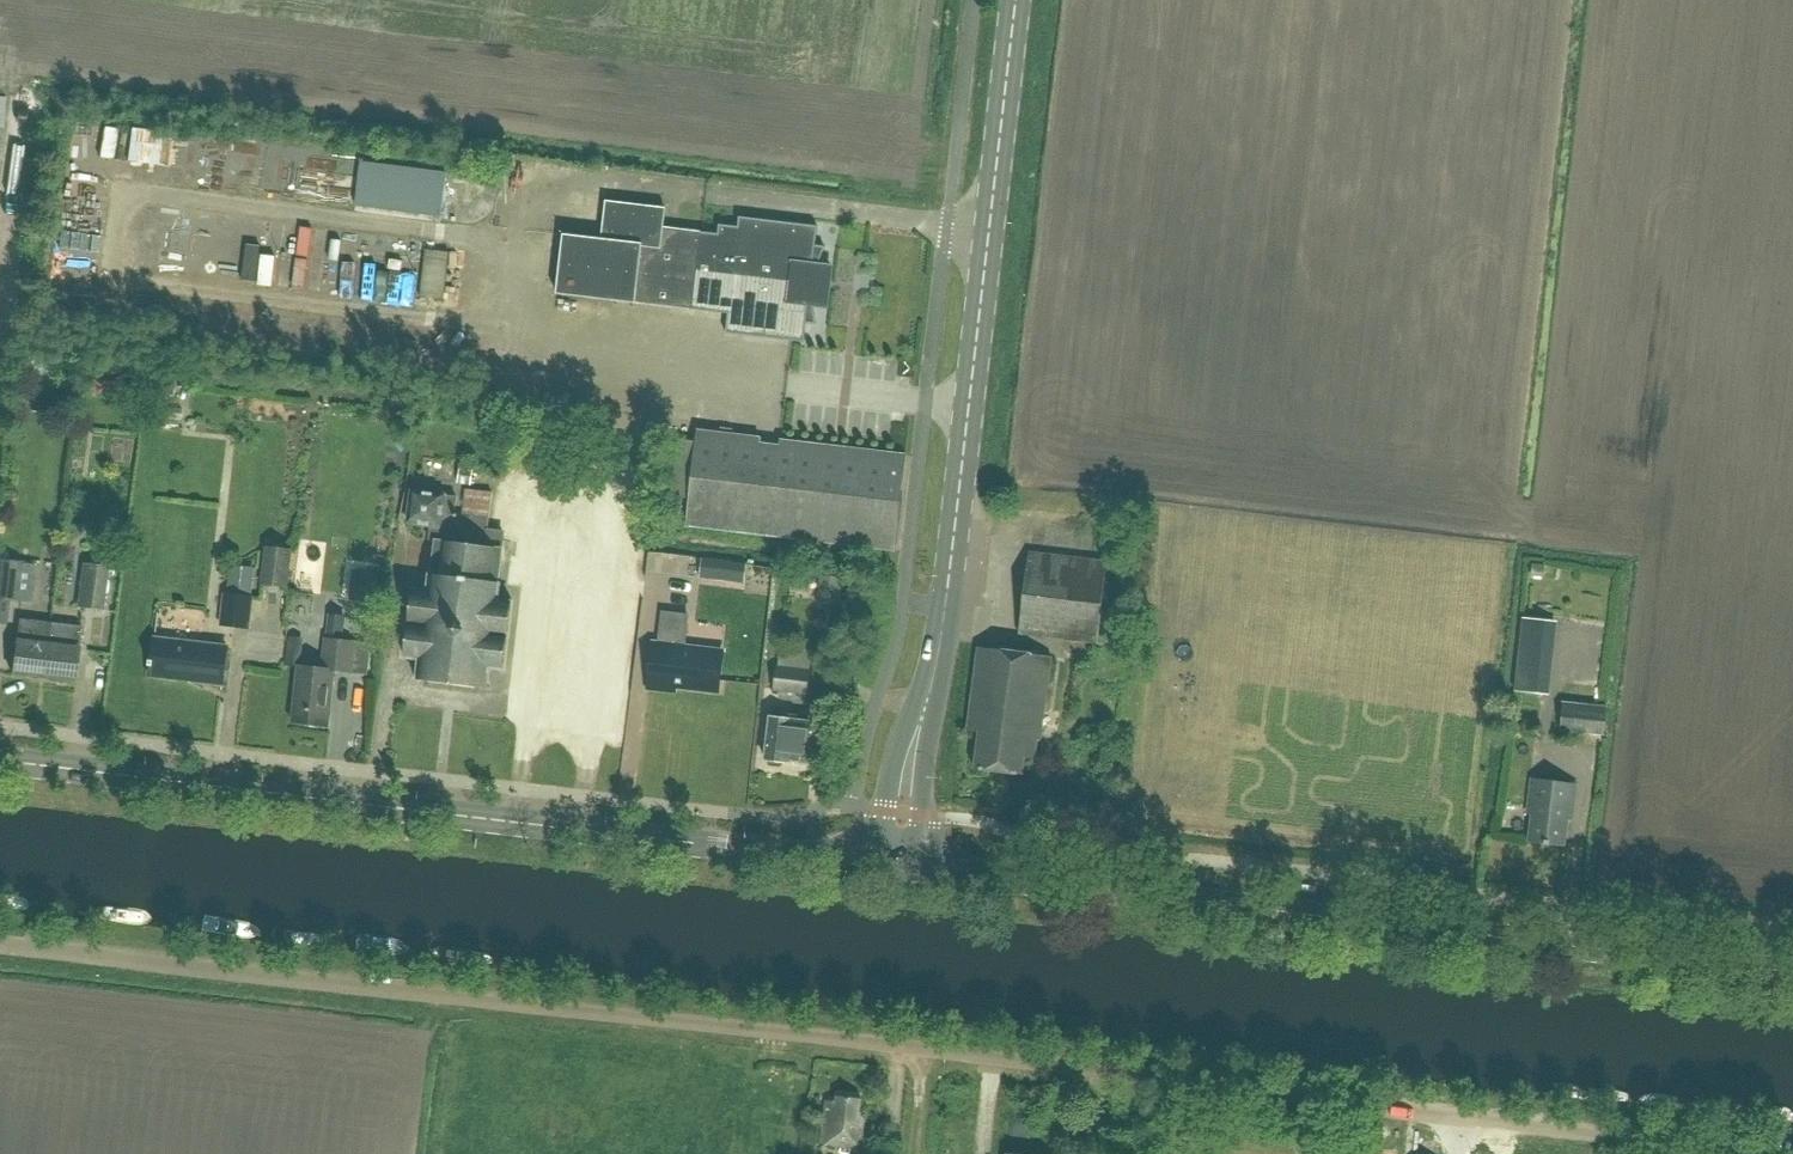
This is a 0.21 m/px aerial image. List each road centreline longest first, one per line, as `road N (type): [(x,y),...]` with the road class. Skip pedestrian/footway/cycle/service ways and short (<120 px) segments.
road 1 (unclassified): [(1748,1153),(0,944)]
road 2 (tertiary): [(878,860),(0,761)]
road 3 (tertiary): [(1792,971),(916,863)]
road 4 (tertiary): [(934,674),(1017,0)]
road 5 (tertiary): [(934,674),(895,752),(878,860)]
road 6 (tertiary): [(916,863),(934,674)]

